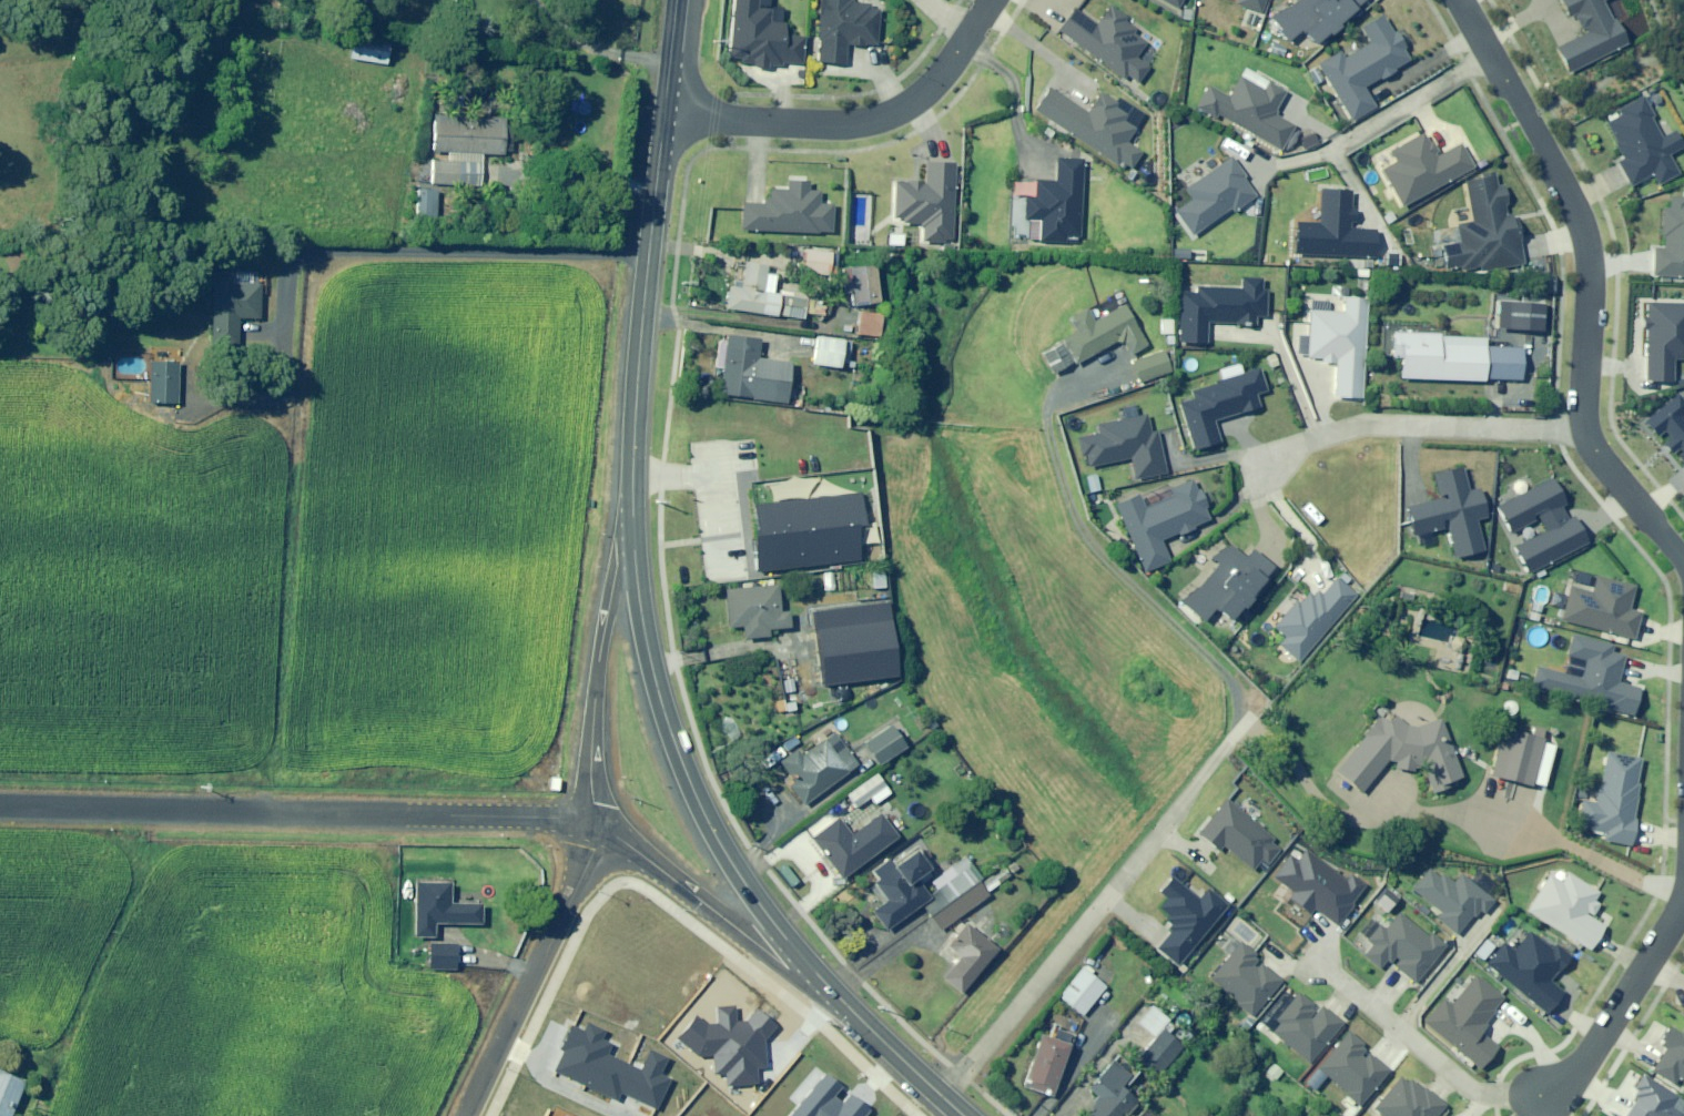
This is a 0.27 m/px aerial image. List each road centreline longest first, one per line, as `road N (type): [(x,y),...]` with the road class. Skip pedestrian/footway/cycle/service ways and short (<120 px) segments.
road 1 (unclassified): [(0,808),(558,818),(596,827)]
road 2 (tertiary): [(820,976),(740,875),(694,792),(653,670),(634,531)]
road 3 (residential): [(1585,428),(1591,268),(1574,219),(1461,0)]
road 4 (tertiary): [(634,531),(636,391),(665,112)]
road 5 (residential): [(972,40),(921,98),(881,122),(834,128),(665,112)]
road 6 (residential): [(1585,428),(1371,425),(1331,432),(1260,469)]
road 7 (unclassified): [(596,827),(594,849),(467,1115)]
road 8 (unclassified): [(634,531),(618,564),(600,659),(591,775),(596,827)]
road 9 (residential): [(1312,956),(1485,1093),(1541,1102)]
road 10 (unclassified): [(596,827),(789,969),(820,976)]
road 11 (residential): [(1541,1102),(1573,1083),(1683,895)]
road 12 (tertiary): [(965,1115),(820,976)]
road 13 (residential): [(1683,560),(1605,464),(1585,428)]

